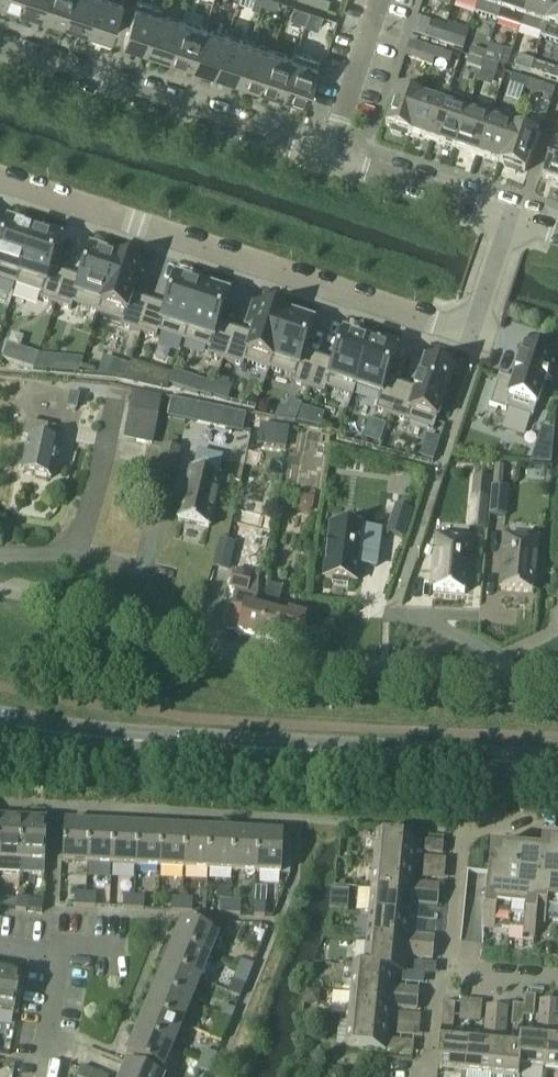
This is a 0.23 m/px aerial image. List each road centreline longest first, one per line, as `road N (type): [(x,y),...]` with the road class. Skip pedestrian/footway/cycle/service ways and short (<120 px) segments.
road 1 (residential): [(0,178),(470,333),(508,216)]
road 2 (residential): [(0,590),(286,664),(557,679)]
road 3 (tertiary): [(557,763),(87,736),(0,723)]
road 4 (residential): [(327,157),(0,48)]
road 5 (residential): [(557,835),(469,826),(458,833),(447,972)]
road 6 (residential): [(508,216),(327,157)]
road 7 (residential): [(44,1076),(65,957),(0,943)]
road 8 (residential): [(327,157),(379,0)]

